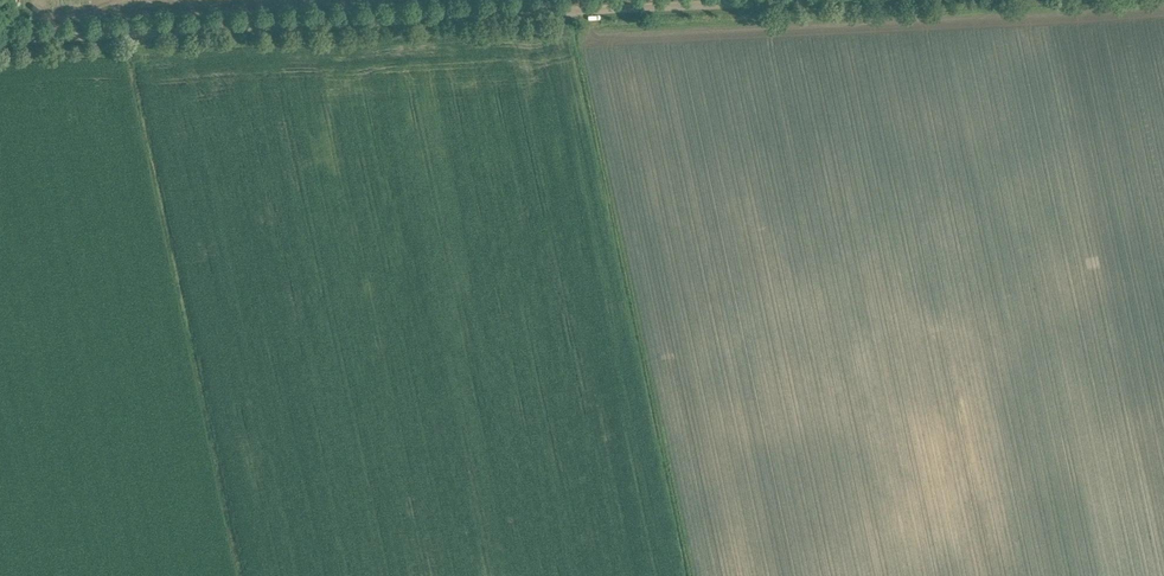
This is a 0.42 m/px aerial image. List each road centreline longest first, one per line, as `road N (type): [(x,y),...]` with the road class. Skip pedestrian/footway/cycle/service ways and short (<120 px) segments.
road 1 (unclassified): [(0,37),(837,0)]

